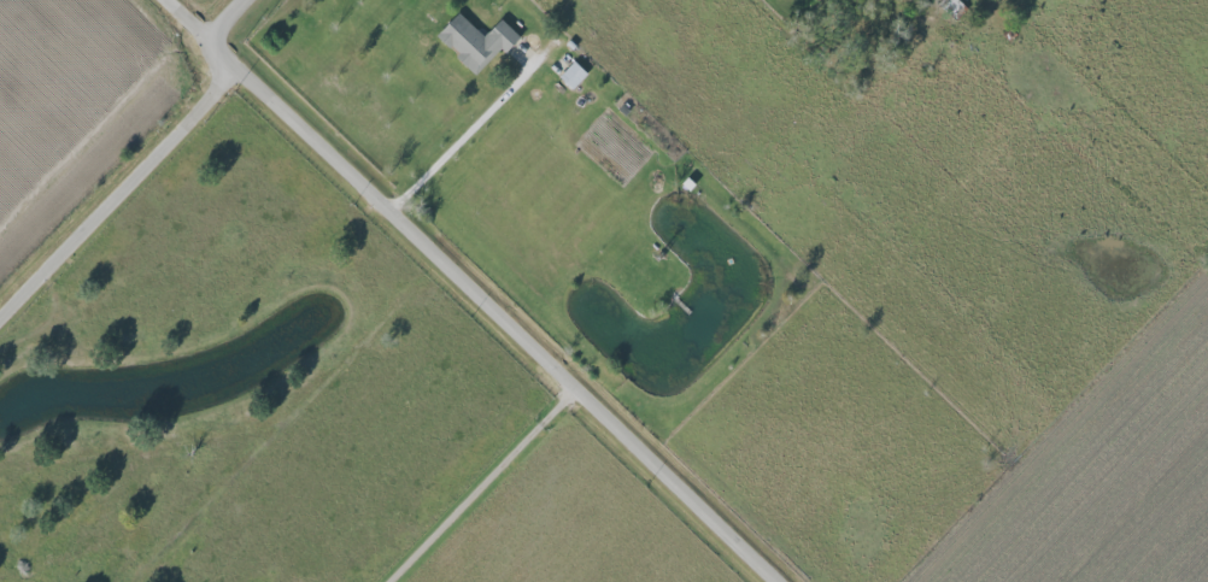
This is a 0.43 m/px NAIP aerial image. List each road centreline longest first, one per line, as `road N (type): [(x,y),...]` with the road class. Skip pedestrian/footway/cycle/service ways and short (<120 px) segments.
road 1 (residential): [(784,581),(173,0)]

